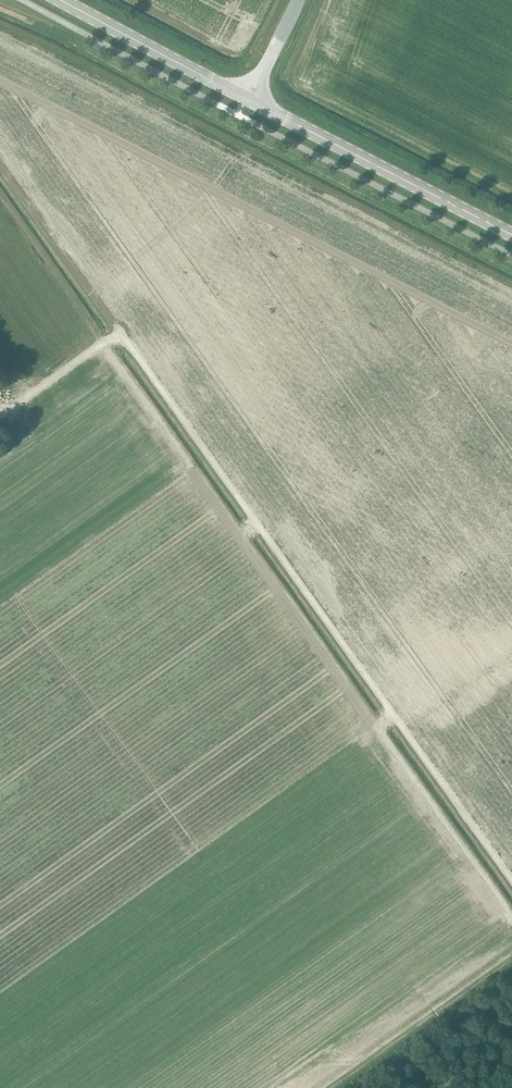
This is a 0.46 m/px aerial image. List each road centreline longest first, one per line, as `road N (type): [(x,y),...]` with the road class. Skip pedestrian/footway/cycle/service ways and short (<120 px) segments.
road 1 (secondary): [(246,100),(511,236)]
road 2 (secondary): [(61,0),(246,100)]

